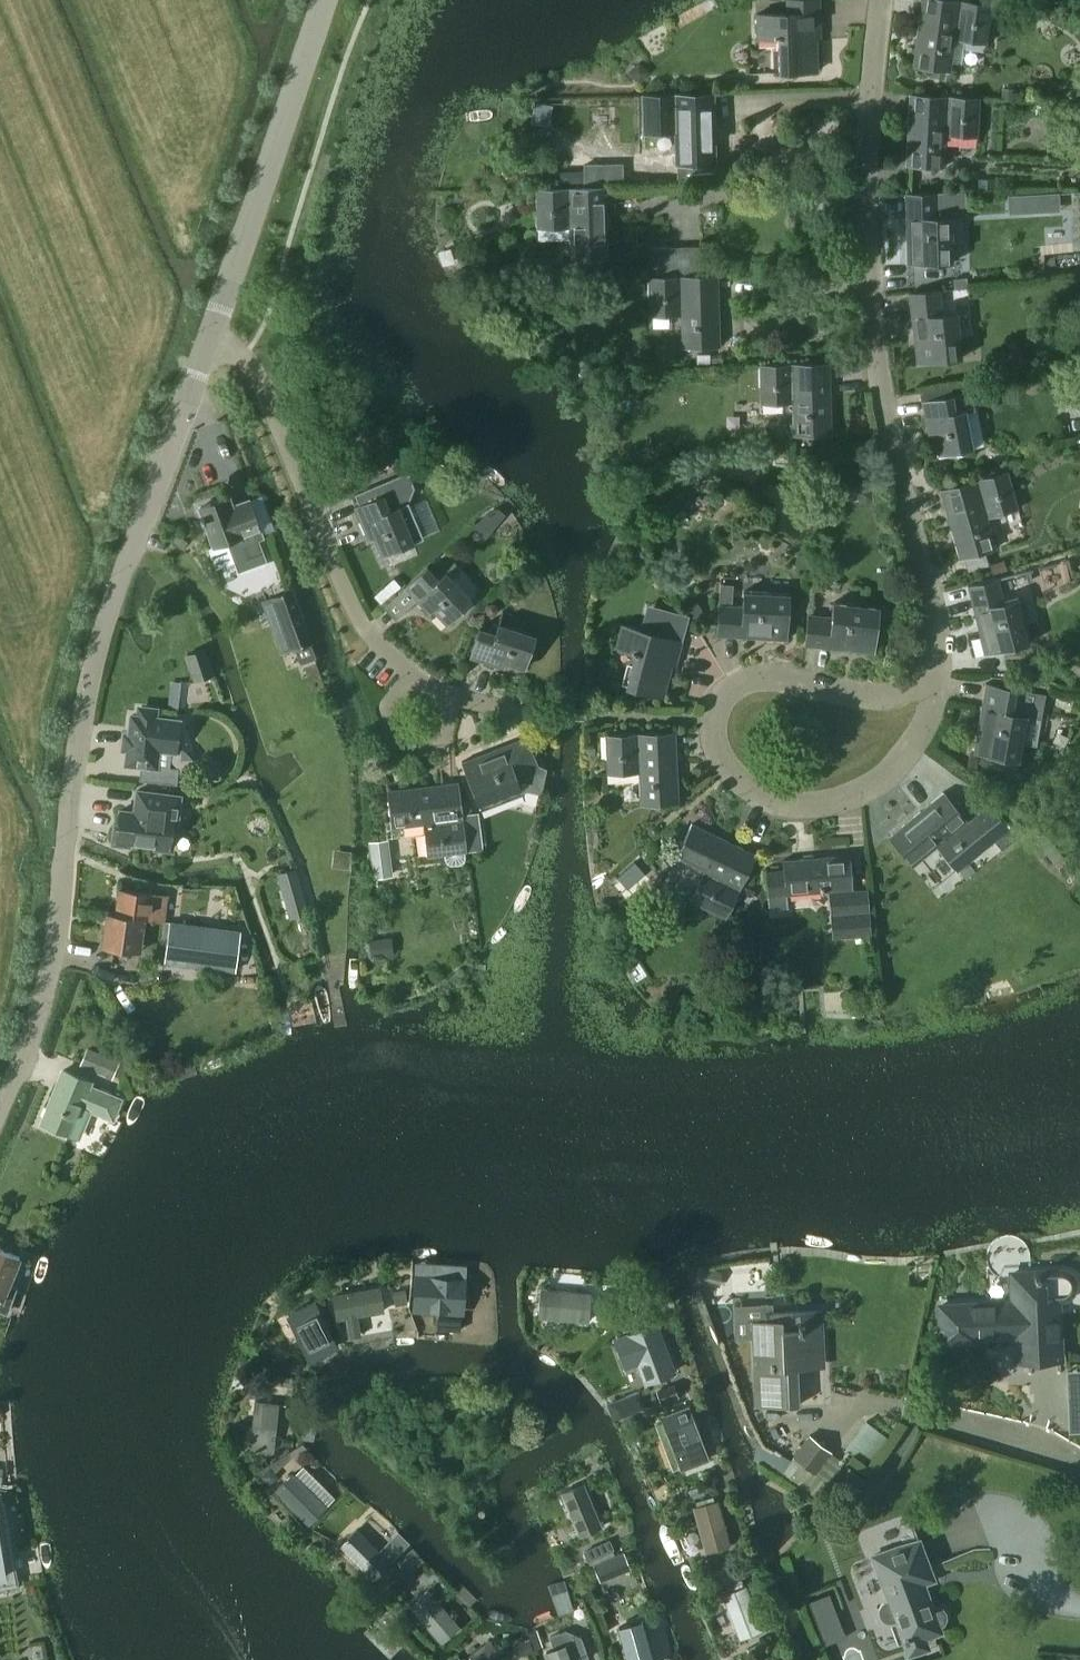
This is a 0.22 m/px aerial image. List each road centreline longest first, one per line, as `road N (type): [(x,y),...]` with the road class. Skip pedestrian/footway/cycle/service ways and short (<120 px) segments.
road 1 (tertiary): [(0,1107),(39,1017),(60,910),(79,712),(210,340)]
road 2 (residential): [(931,703),(938,635),(880,379),(867,182),(882,0)]
road 3 (unclassified): [(210,340),(252,369),(352,608),(402,668)]
road 4 (tertiary): [(210,340),(324,0)]
road 5 (unclassified): [(710,721),(719,766),(771,801),(829,801),(902,764),(931,703)]
road 6 (residential): [(710,721),(728,682),(764,672),(931,703)]
road 7 (unclassified): [(1079,1463),(903,1410)]
road 8 (unclassified): [(402,668),(405,682),(389,713),(402,735),(434,734),(444,717),(443,692)]

